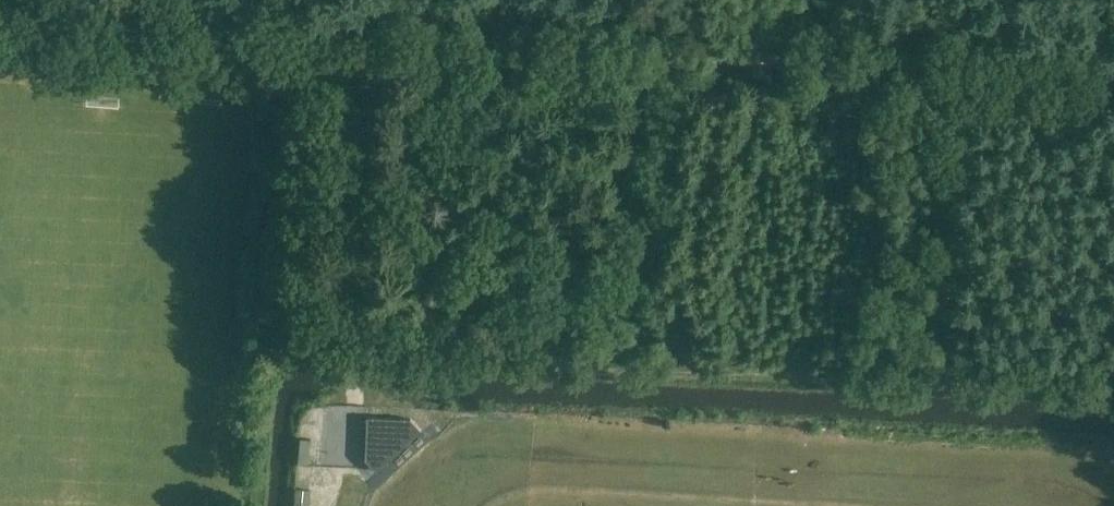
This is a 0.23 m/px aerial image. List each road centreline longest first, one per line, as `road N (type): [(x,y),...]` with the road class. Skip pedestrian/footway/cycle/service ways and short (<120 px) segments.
road 1 (unclassified): [(372,37),(0,20)]
road 2 (track): [(372,37),(359,365)]

